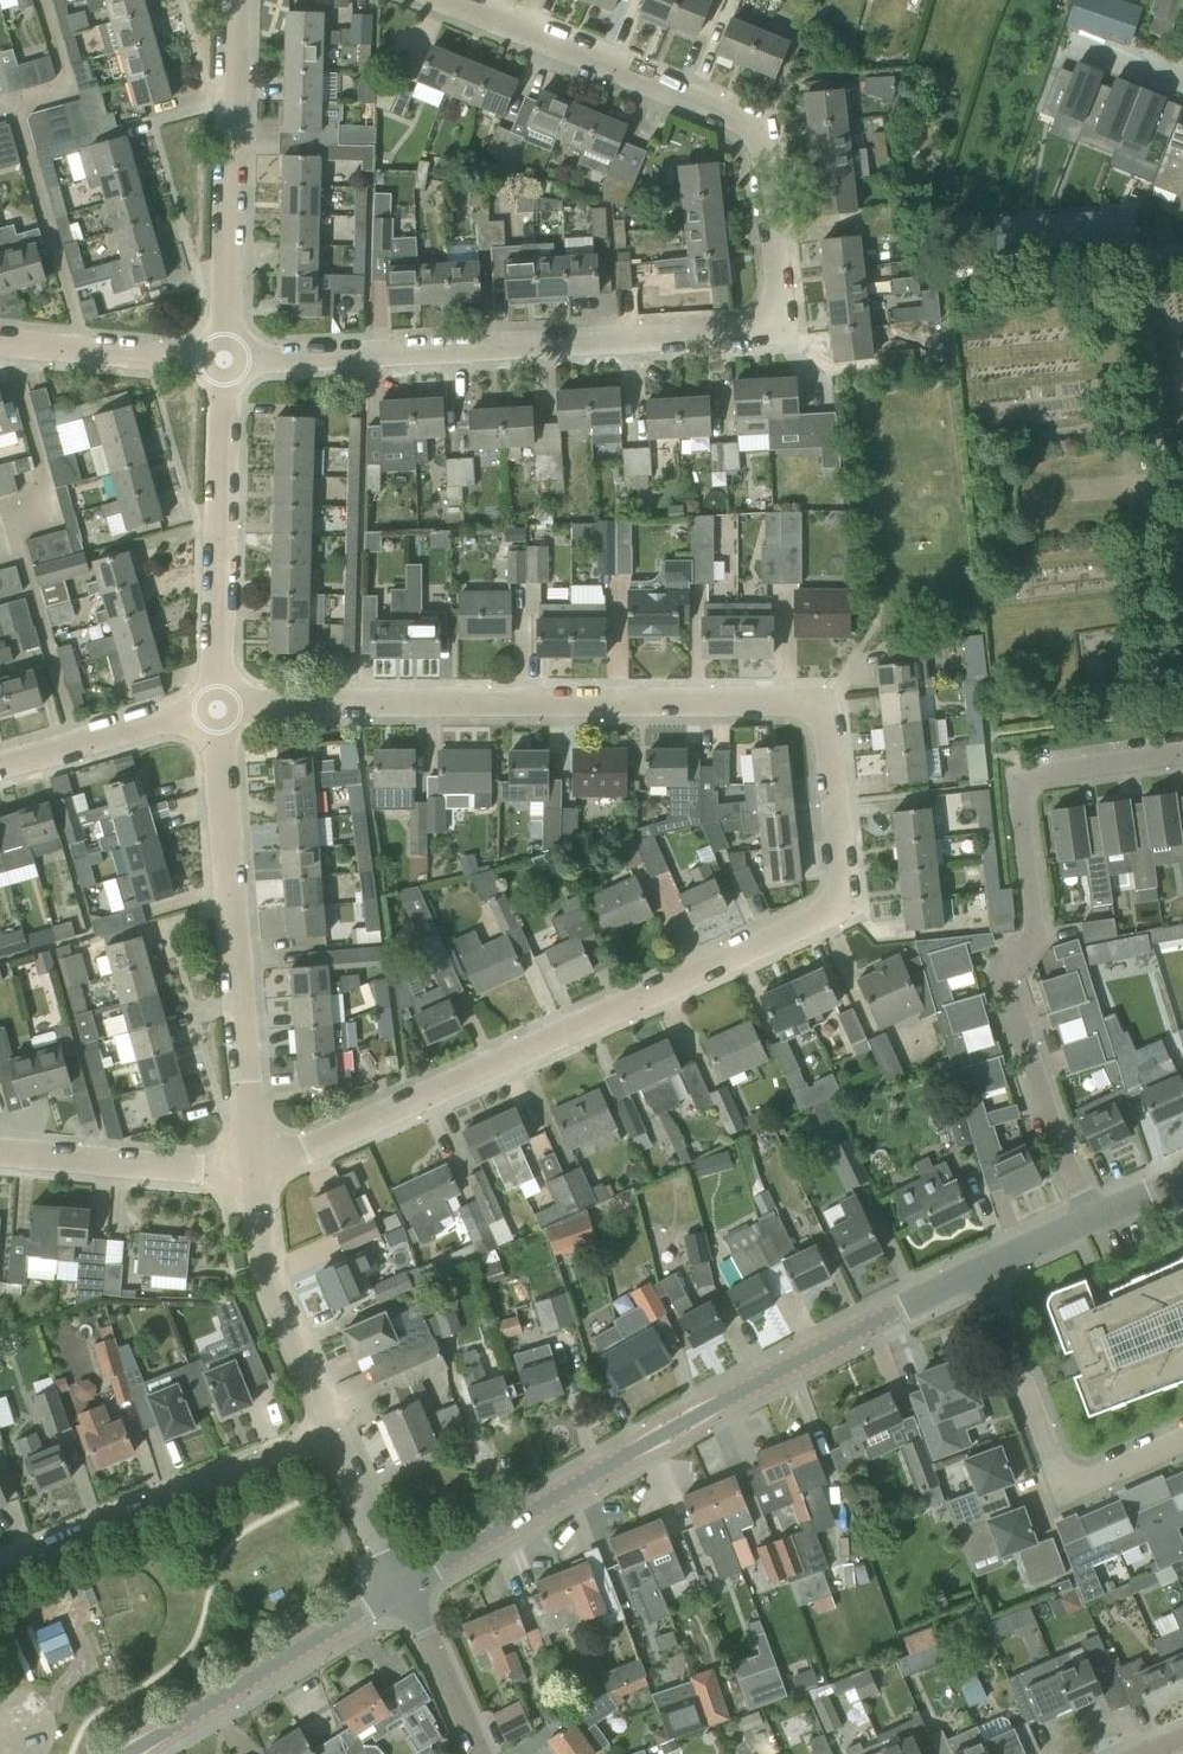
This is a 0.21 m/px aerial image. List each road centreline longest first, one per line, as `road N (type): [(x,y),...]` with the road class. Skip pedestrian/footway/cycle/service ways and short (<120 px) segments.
road 1 (residential): [(248,1175),(822,914),(841,890),(821,721),(795,702),(217,702)]
road 2 (residential): [(225,362),(745,331),(776,310),(762,142),(754,127),(450,0)]
road 3 (residential): [(401,1588),(791,1351),(978,1264)]
road 4 (residential): [(1182,753),(1036,773),(1016,797),(1035,926),(1004,974),(1089,1218)]
road 5 (residential): [(248,1175),(217,702)]
road 6 (residential): [(225,362),(235,0)]
road 7 (residential): [(0,1570),(332,1435)]
road 8 (residential): [(978,1264),(1050,1458),(1071,1481),(1182,1439)]
road 9 (residential): [(217,702),(225,362)]
road 10 (residential): [(124,1753),(401,1588)]
road 11 (residential): [(332,1435),(263,1277),(248,1175)]
road 12 (residential): [(0,1154),(248,1175)]
road 13 (residential): [(225,362),(0,342)]
road 14 (residential): [(0,764),(217,702)]
road 15 (residential): [(482,1753),(401,1588)]
road 16 (residential): [(401,1588),(332,1435)]
road 17 (residential): [(978,1264),(1089,1218)]

